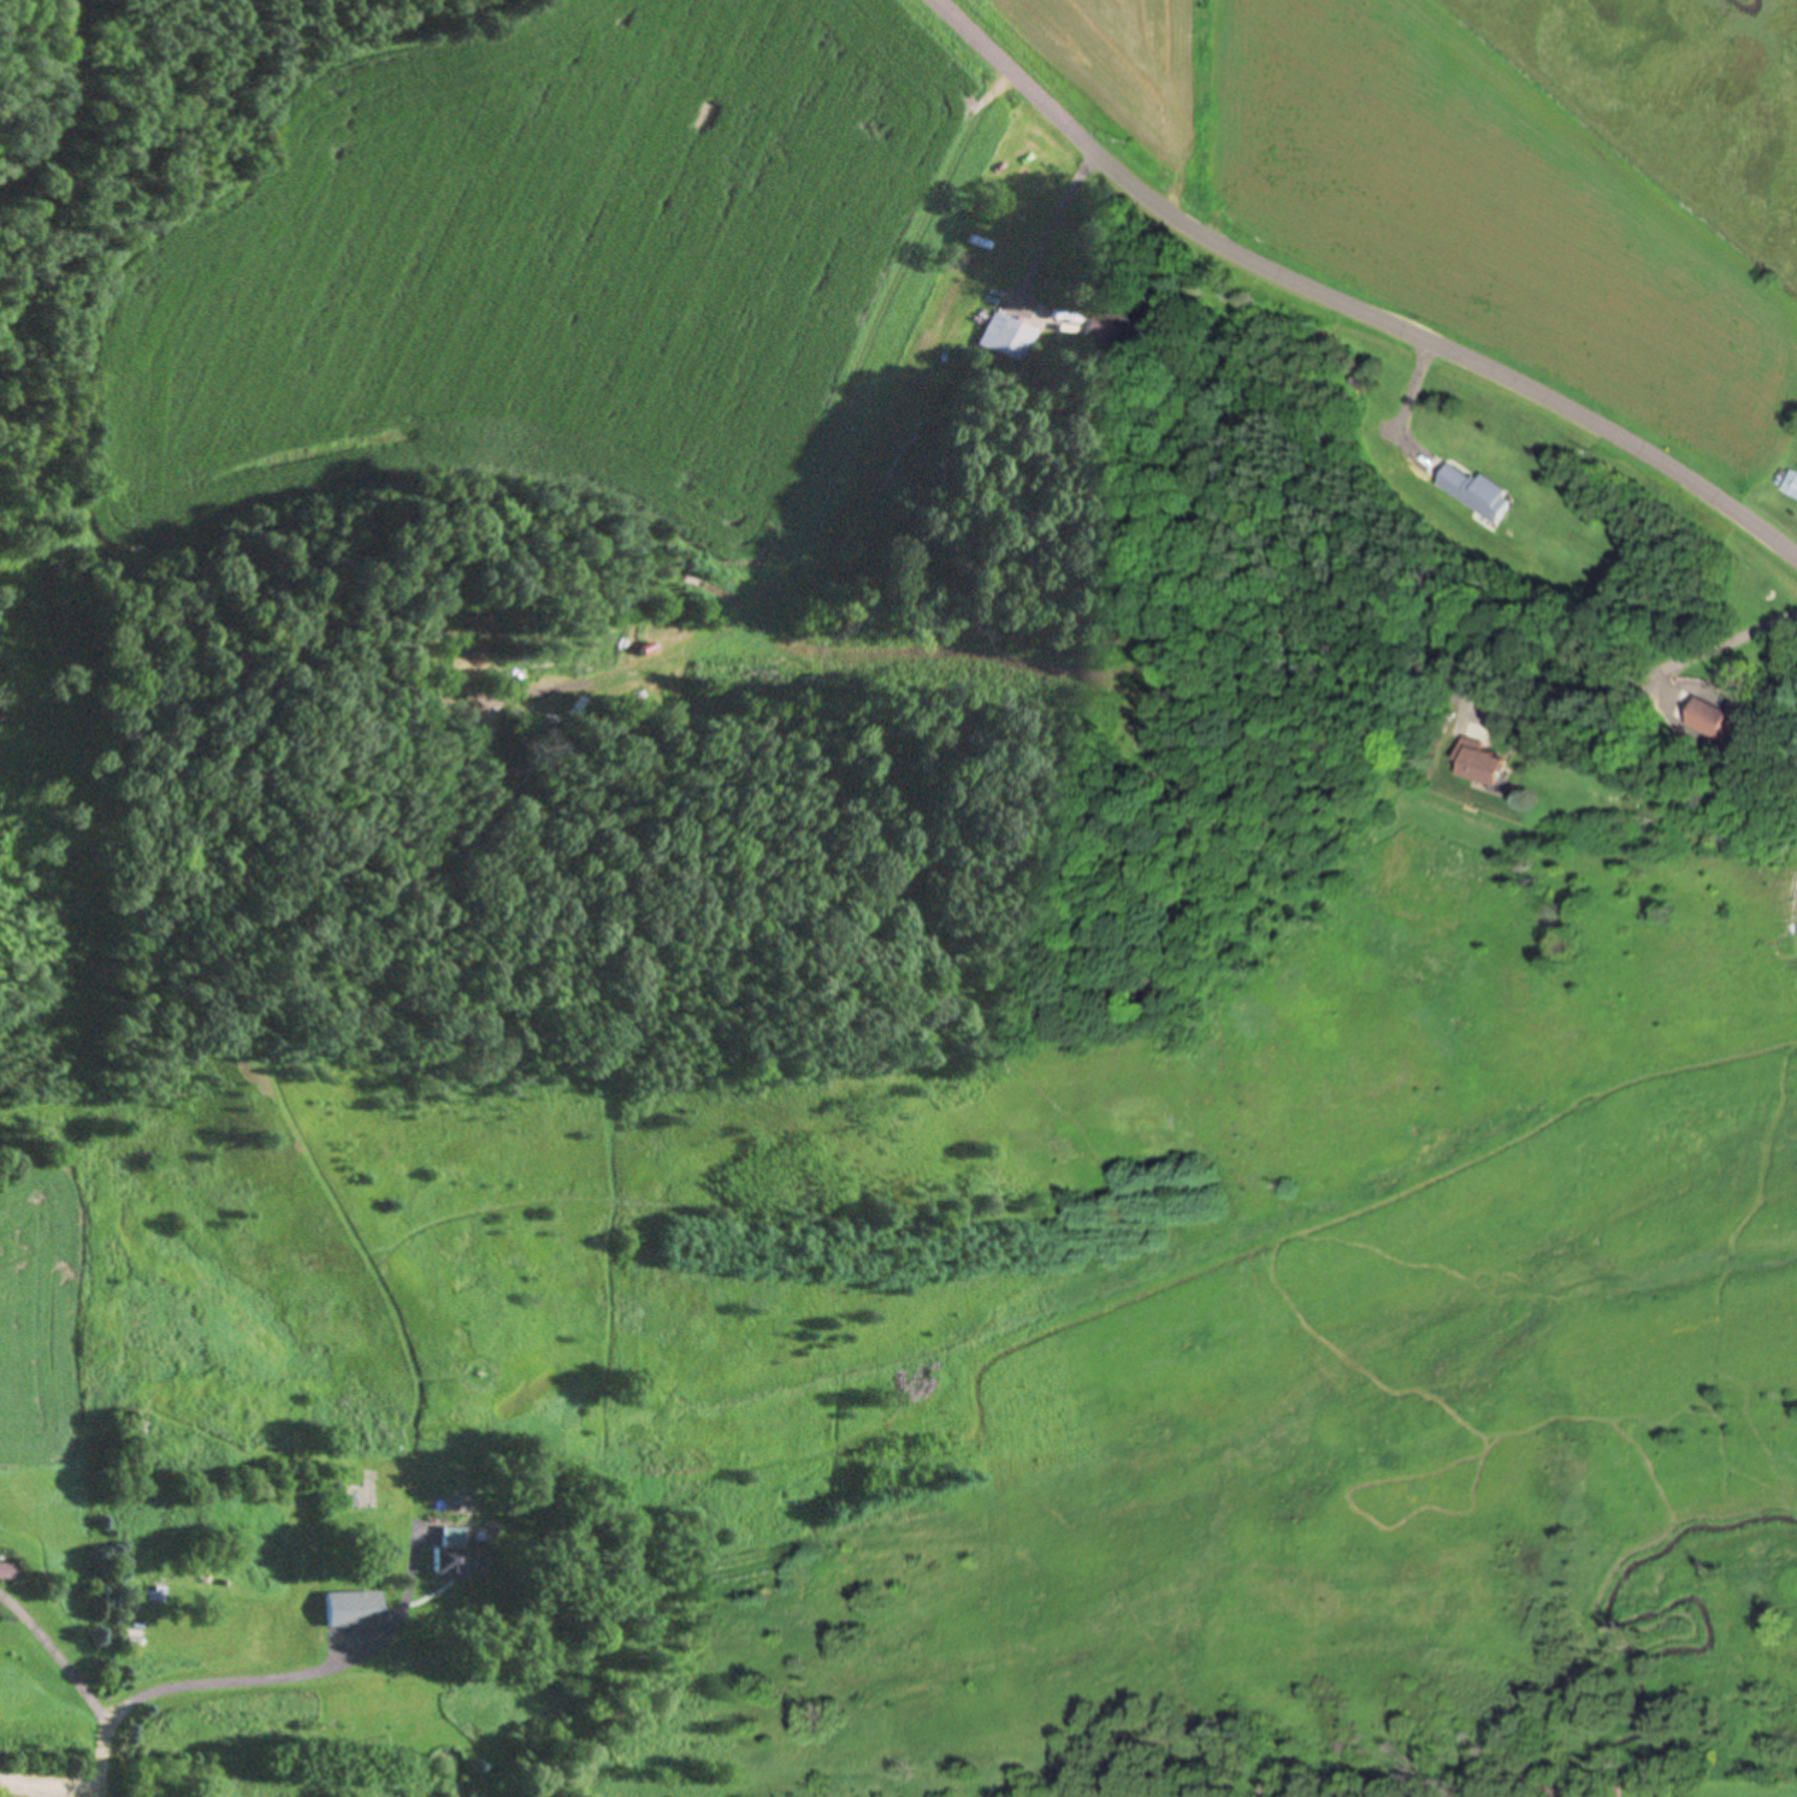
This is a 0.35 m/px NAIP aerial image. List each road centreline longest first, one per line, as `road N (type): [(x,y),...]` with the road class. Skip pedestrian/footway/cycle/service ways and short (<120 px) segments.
road 1 (residential): [(1796,561),(1621,438),(1233,253),(1174,213),(946,0)]
road 2 (residential): [(101,1796),(118,1709),(159,1692)]

